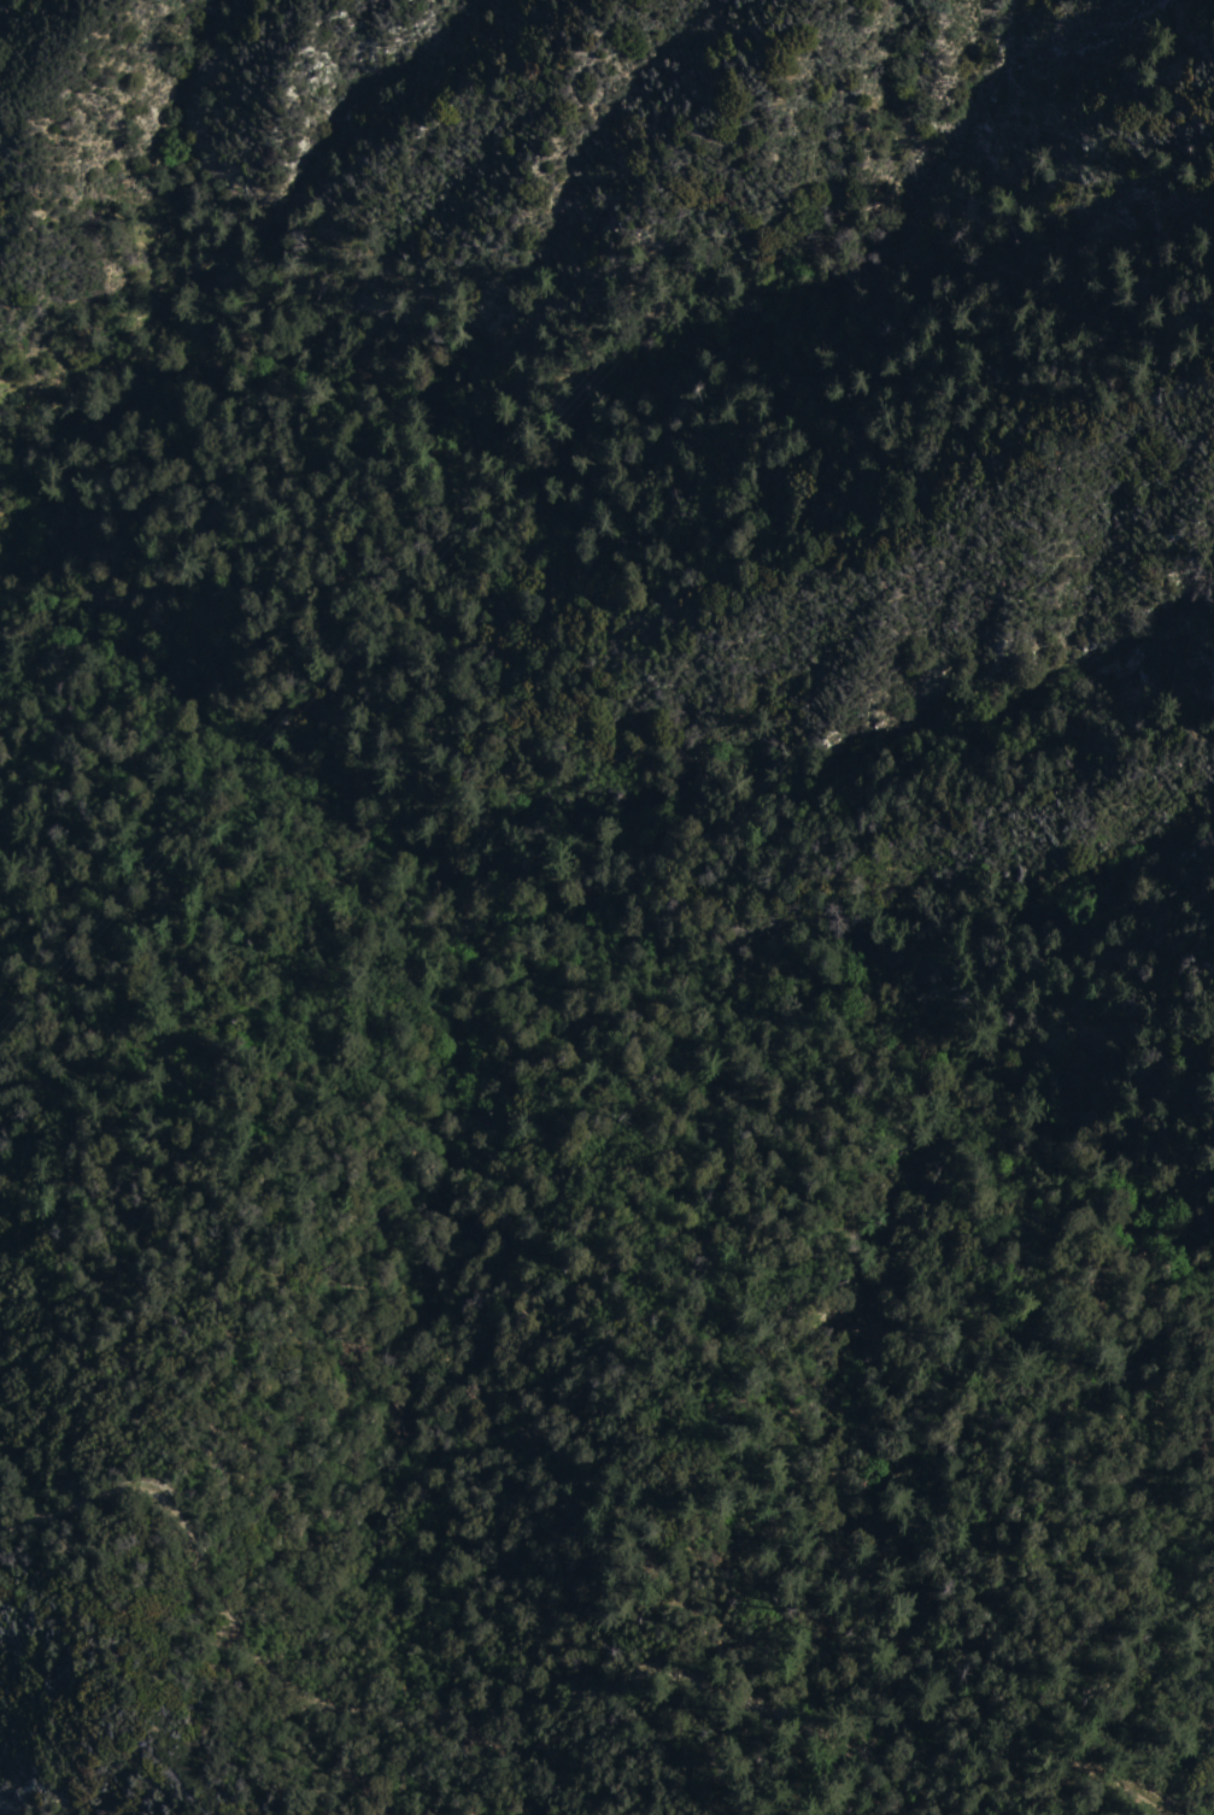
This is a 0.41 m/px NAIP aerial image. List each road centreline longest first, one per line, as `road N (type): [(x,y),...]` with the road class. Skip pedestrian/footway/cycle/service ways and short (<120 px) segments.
road 1 (track): [(1172,1814),(1097,1781),(991,1769),(887,1774),(785,1720),(681,1684),(575,1692),(430,1723),(318,1711),(270,1675),(171,1499),(123,1496),(0,1545)]

